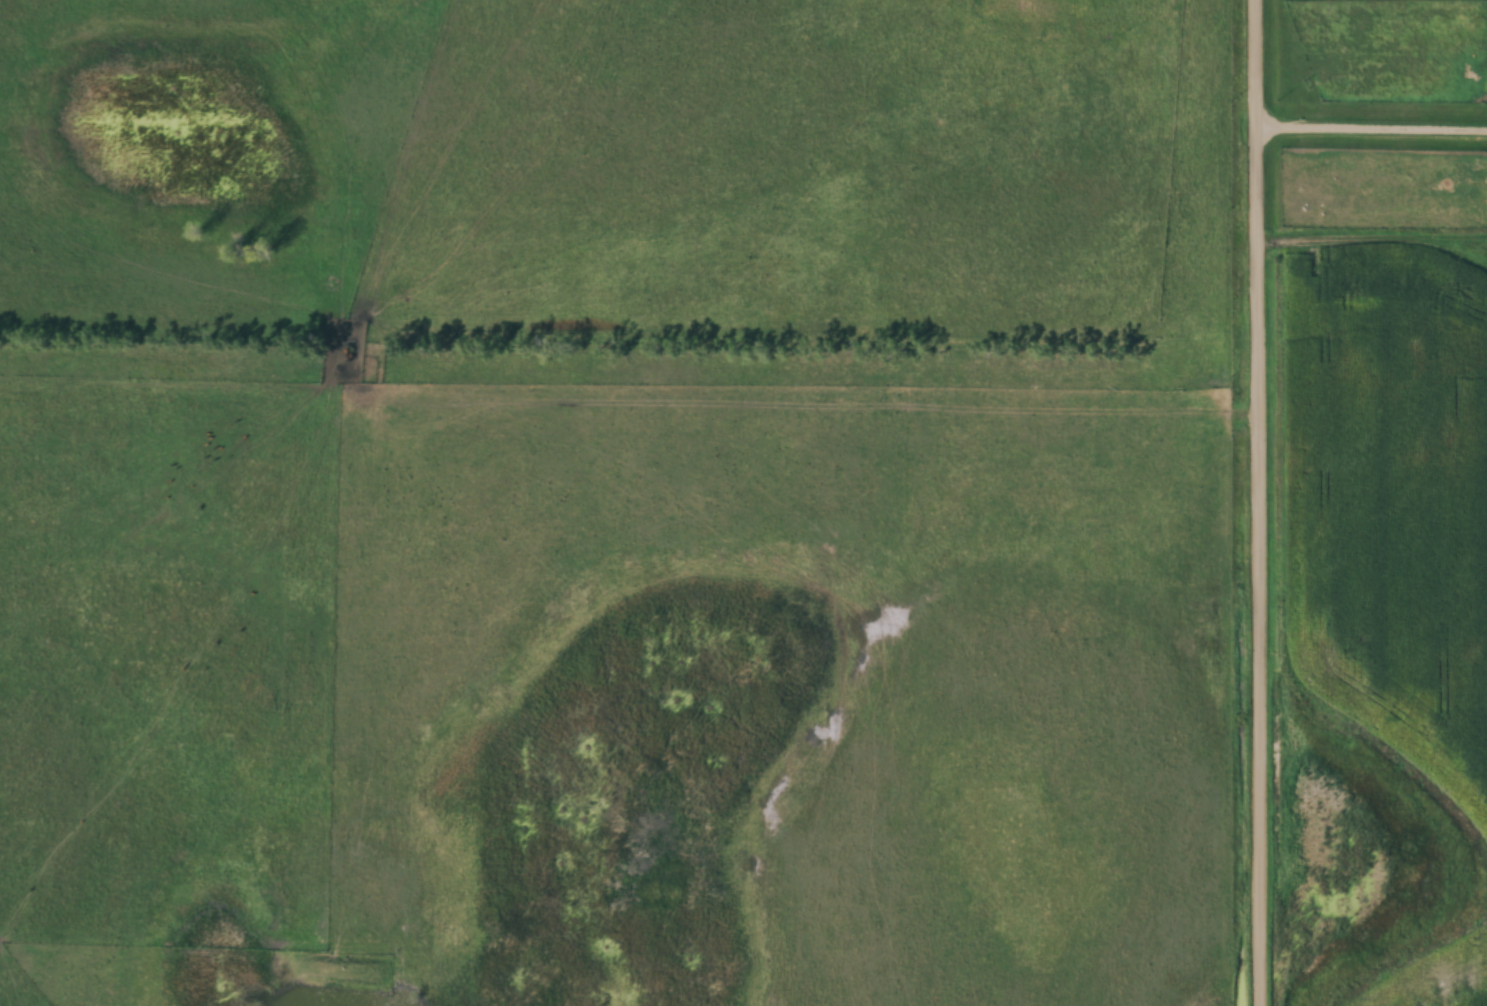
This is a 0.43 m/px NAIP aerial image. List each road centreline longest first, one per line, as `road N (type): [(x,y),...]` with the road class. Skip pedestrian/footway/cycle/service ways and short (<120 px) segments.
road 1 (residential): [(1264,1005),(1264,0)]

